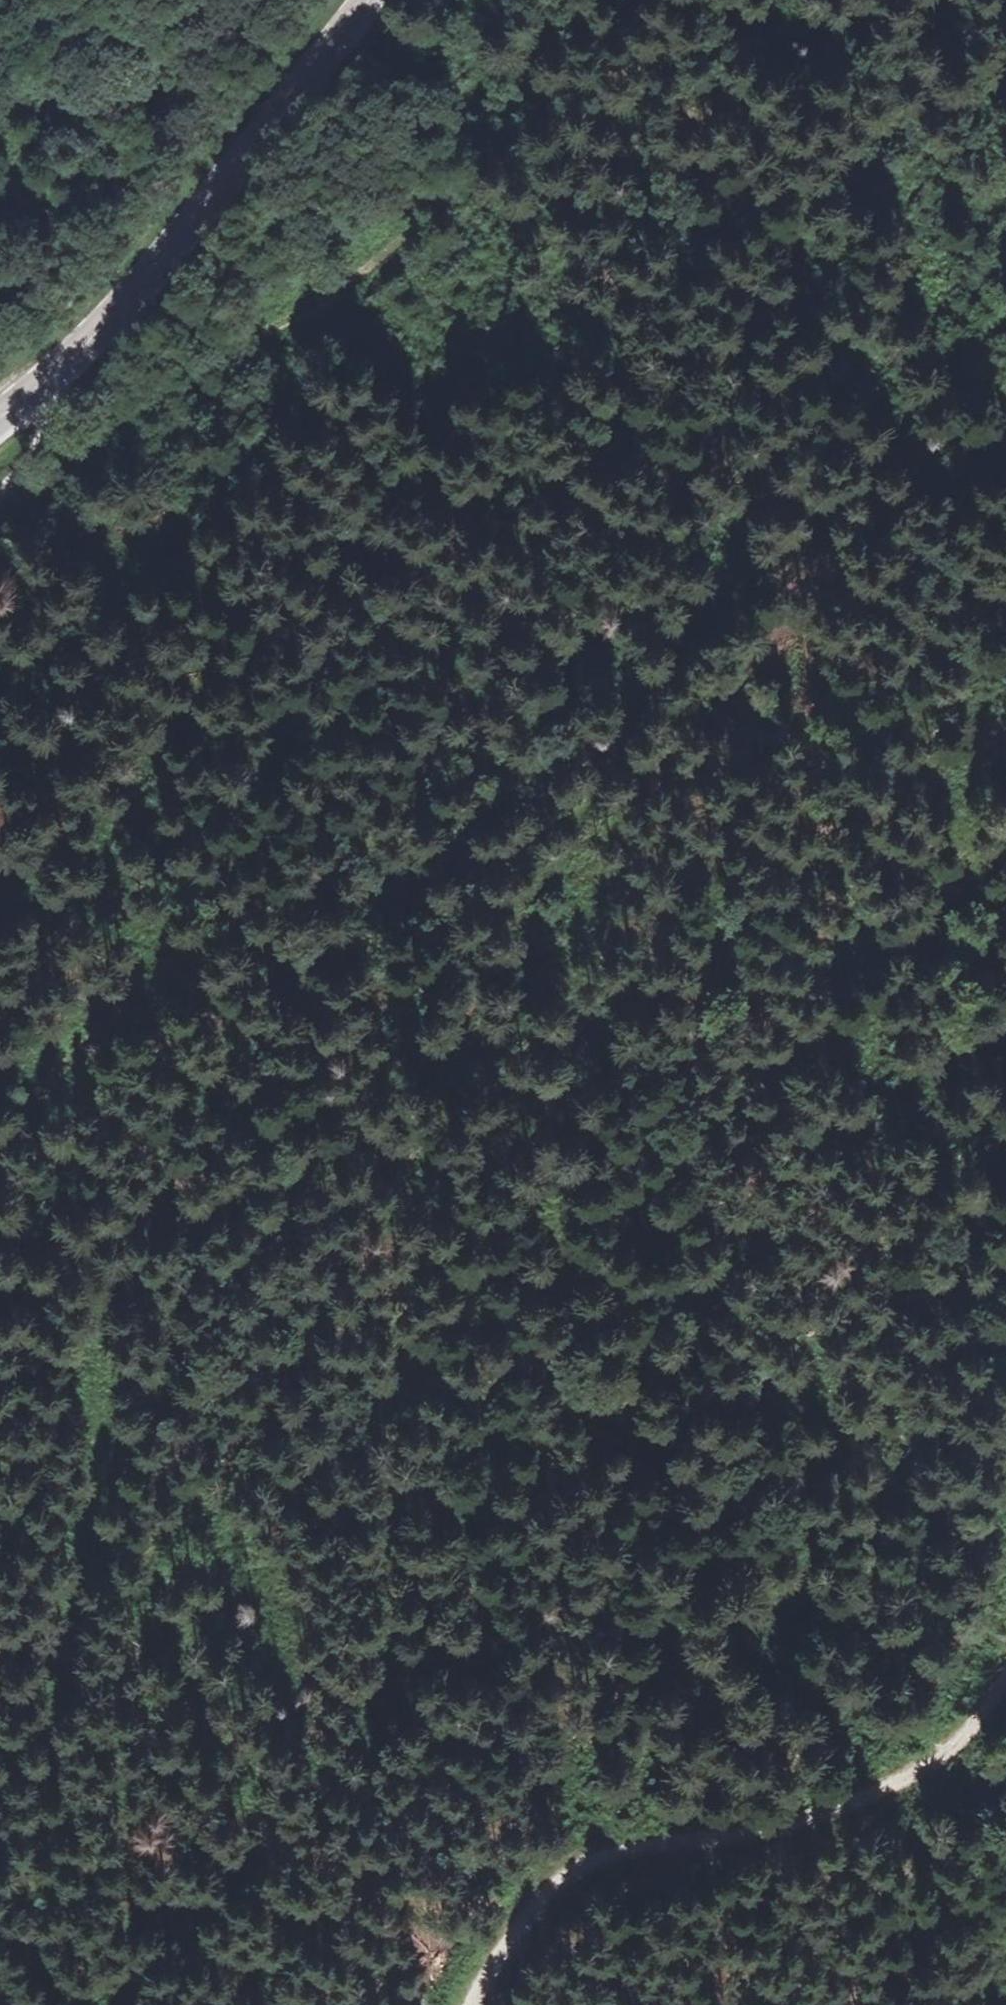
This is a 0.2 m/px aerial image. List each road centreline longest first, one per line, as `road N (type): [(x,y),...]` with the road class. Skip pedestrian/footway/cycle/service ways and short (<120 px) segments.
road 1 (track): [(465,2004),(540,1888),(594,1855),(803,1820),(952,1745)]
road 2 (secondary): [(374,0),(185,236),(0,413)]

